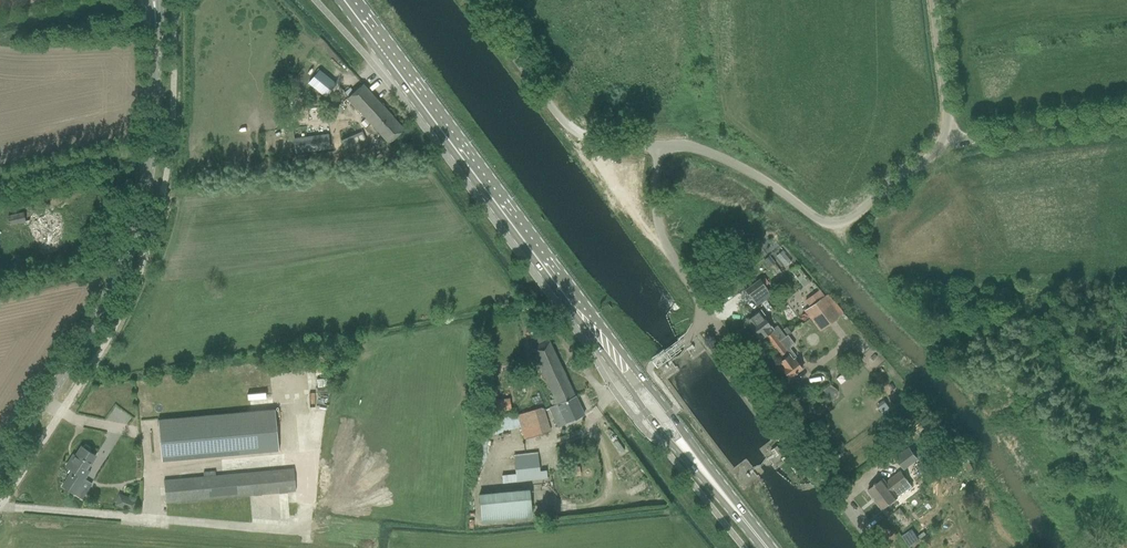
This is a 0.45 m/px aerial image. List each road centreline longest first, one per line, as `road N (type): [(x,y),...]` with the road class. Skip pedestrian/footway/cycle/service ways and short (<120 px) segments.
road 1 (secondary): [(767,547),(349,0)]
road 2 (tertiary): [(0,470),(85,341),(134,230),(153,139),(155,8)]
road 3 (unclassified): [(657,147),(711,153),(818,218),(850,213),(951,143),(931,0)]
road 4 (unclassified): [(875,547),(708,323),(667,252),(656,215),(657,147)]
road 5 (unclassified): [(657,147),(589,138),(557,120),(468,0)]

